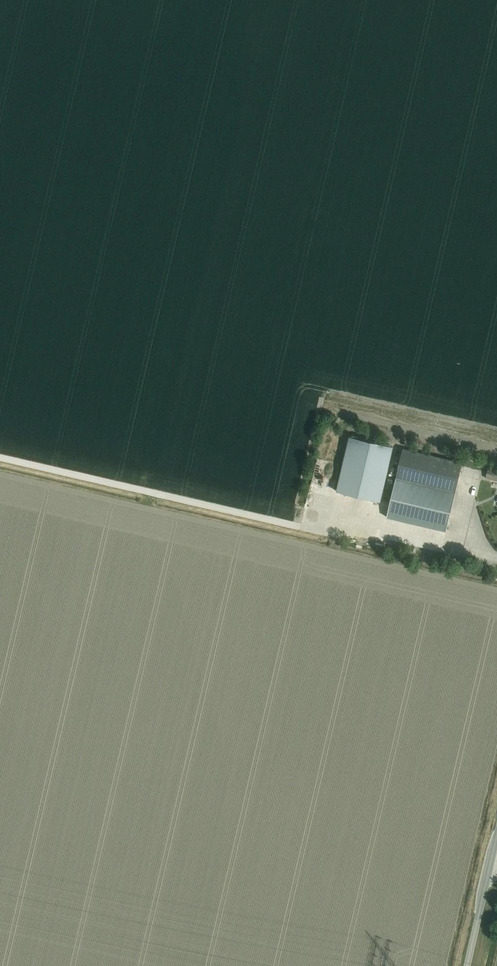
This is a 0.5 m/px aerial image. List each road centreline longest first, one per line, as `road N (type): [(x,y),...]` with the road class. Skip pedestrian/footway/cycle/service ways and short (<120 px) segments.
road 1 (track): [(297,528),(0,459)]
road 2 (unclassified): [(467,965),(496,839)]

